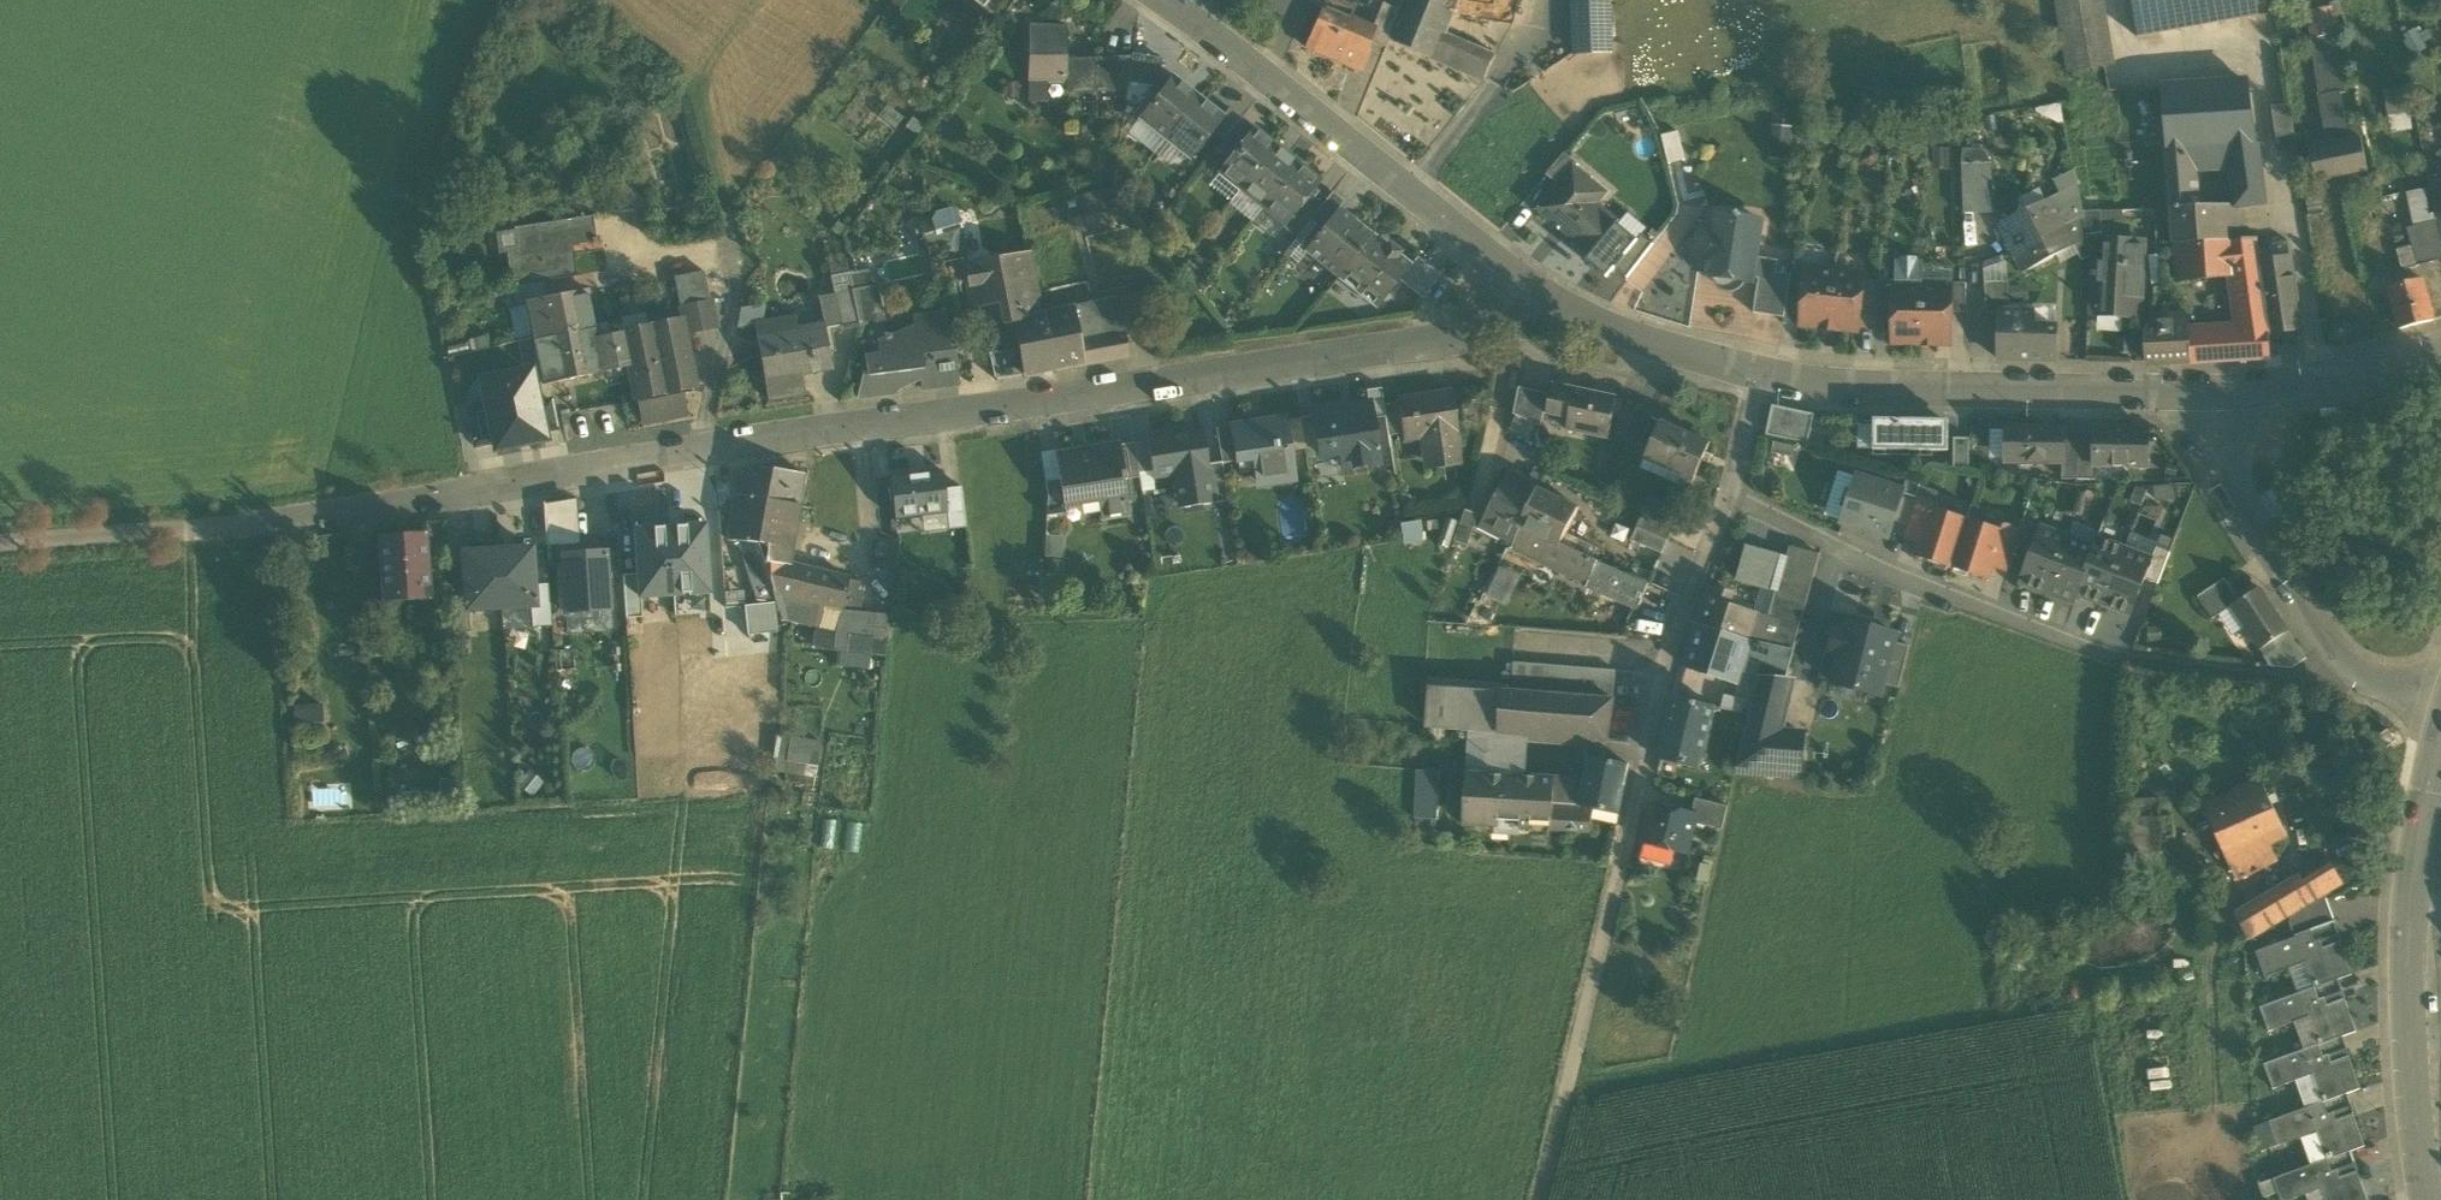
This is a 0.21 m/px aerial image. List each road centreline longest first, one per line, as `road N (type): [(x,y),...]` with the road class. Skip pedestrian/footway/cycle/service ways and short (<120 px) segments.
road 1 (residential): [(1521,282),(1493,319),(1457,340),(268,520)]
road 2 (residential): [(2365,676),(2130,660),(1907,581),(1736,496)]
road 3 (secondary): [(2429,1199),(2412,1068),(2410,923),(2440,747)]
road 4 (residential): [(2211,393),(1892,391),(1760,376)]
road 5 (residential): [(1521,282),(1169,0)]
road 6 (residential): [(1621,858),(1673,637),(1736,496)]
road 7 (track): [(1621,858),(1541,1199)]
road 8 (residential): [(2365,676),(2336,645),(2229,480),(2215,445),(2211,393)]
road 9 (track): [(268,520),(0,541)]
road 10 (track): [(759,0),(702,74),(695,114),(734,238)]
road 11 (residential): [(1760,376),(1620,337),(1521,282)]
road 12 (residential): [(2440,350),(2359,375),(2211,393)]
road 13 (residential): [(1736,496),(1760,376)]

